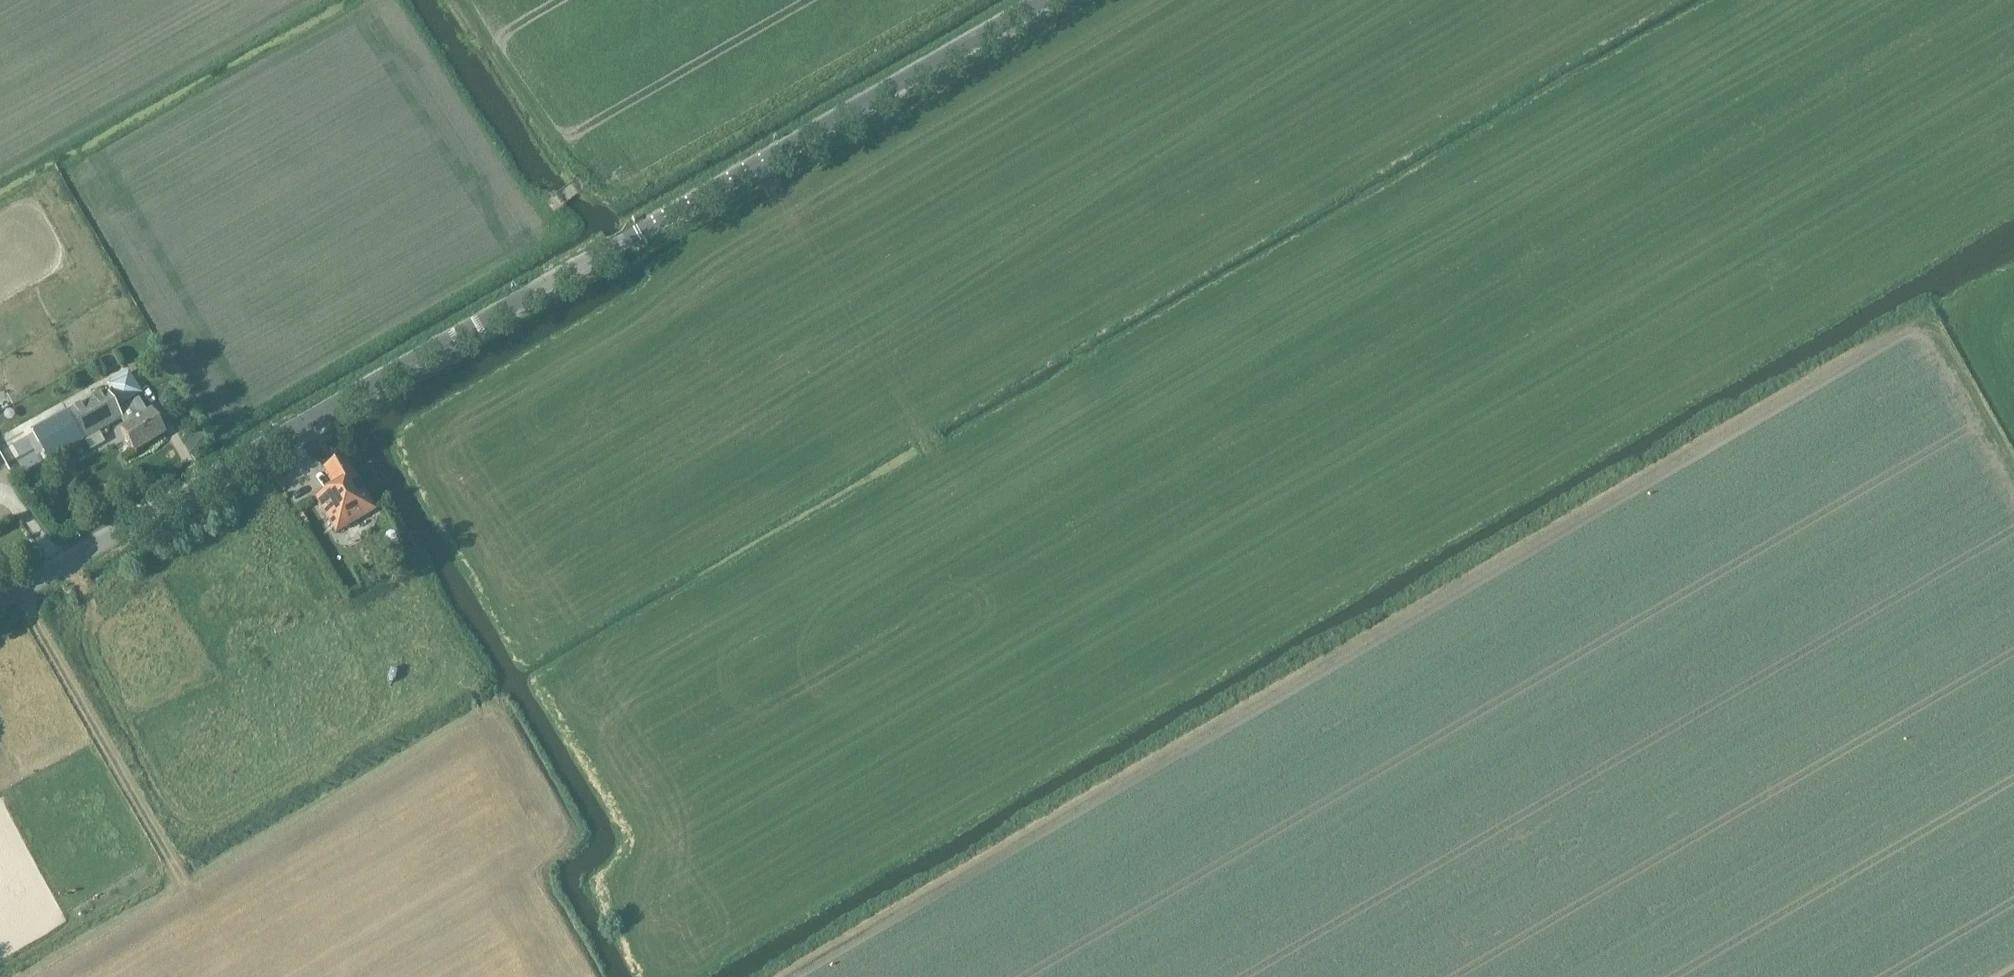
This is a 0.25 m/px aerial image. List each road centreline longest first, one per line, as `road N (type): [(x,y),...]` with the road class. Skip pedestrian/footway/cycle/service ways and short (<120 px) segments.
road 1 (tertiary): [(0,600),(1040,0)]

